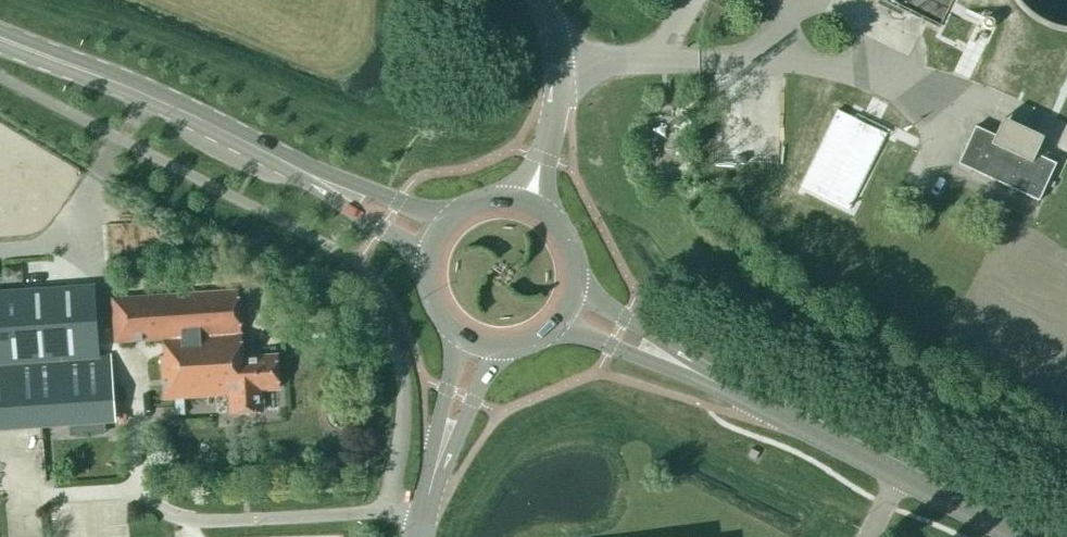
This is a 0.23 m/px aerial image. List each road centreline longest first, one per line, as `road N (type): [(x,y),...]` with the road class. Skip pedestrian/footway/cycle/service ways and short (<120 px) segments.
road 1 (secondary): [(1017,536),(694,370)]
road 2 (secondary): [(321,181),(186,112),(0,35)]
road 3 (tertiary): [(529,203),(552,129),(560,58),(541,0)]
road 4 (secondary): [(556,325),(676,373),(694,370)]
road 5 (secondary): [(694,370),(575,291)]
road 6 (secondary): [(448,219),(355,184),(321,181)]
road 7 (secondary): [(321,181),(347,208),(427,256)]
road 8 (secondary): [(460,337),(436,442),(440,463)]
road 9 (secondary): [(440,463),(455,446),(494,348)]

